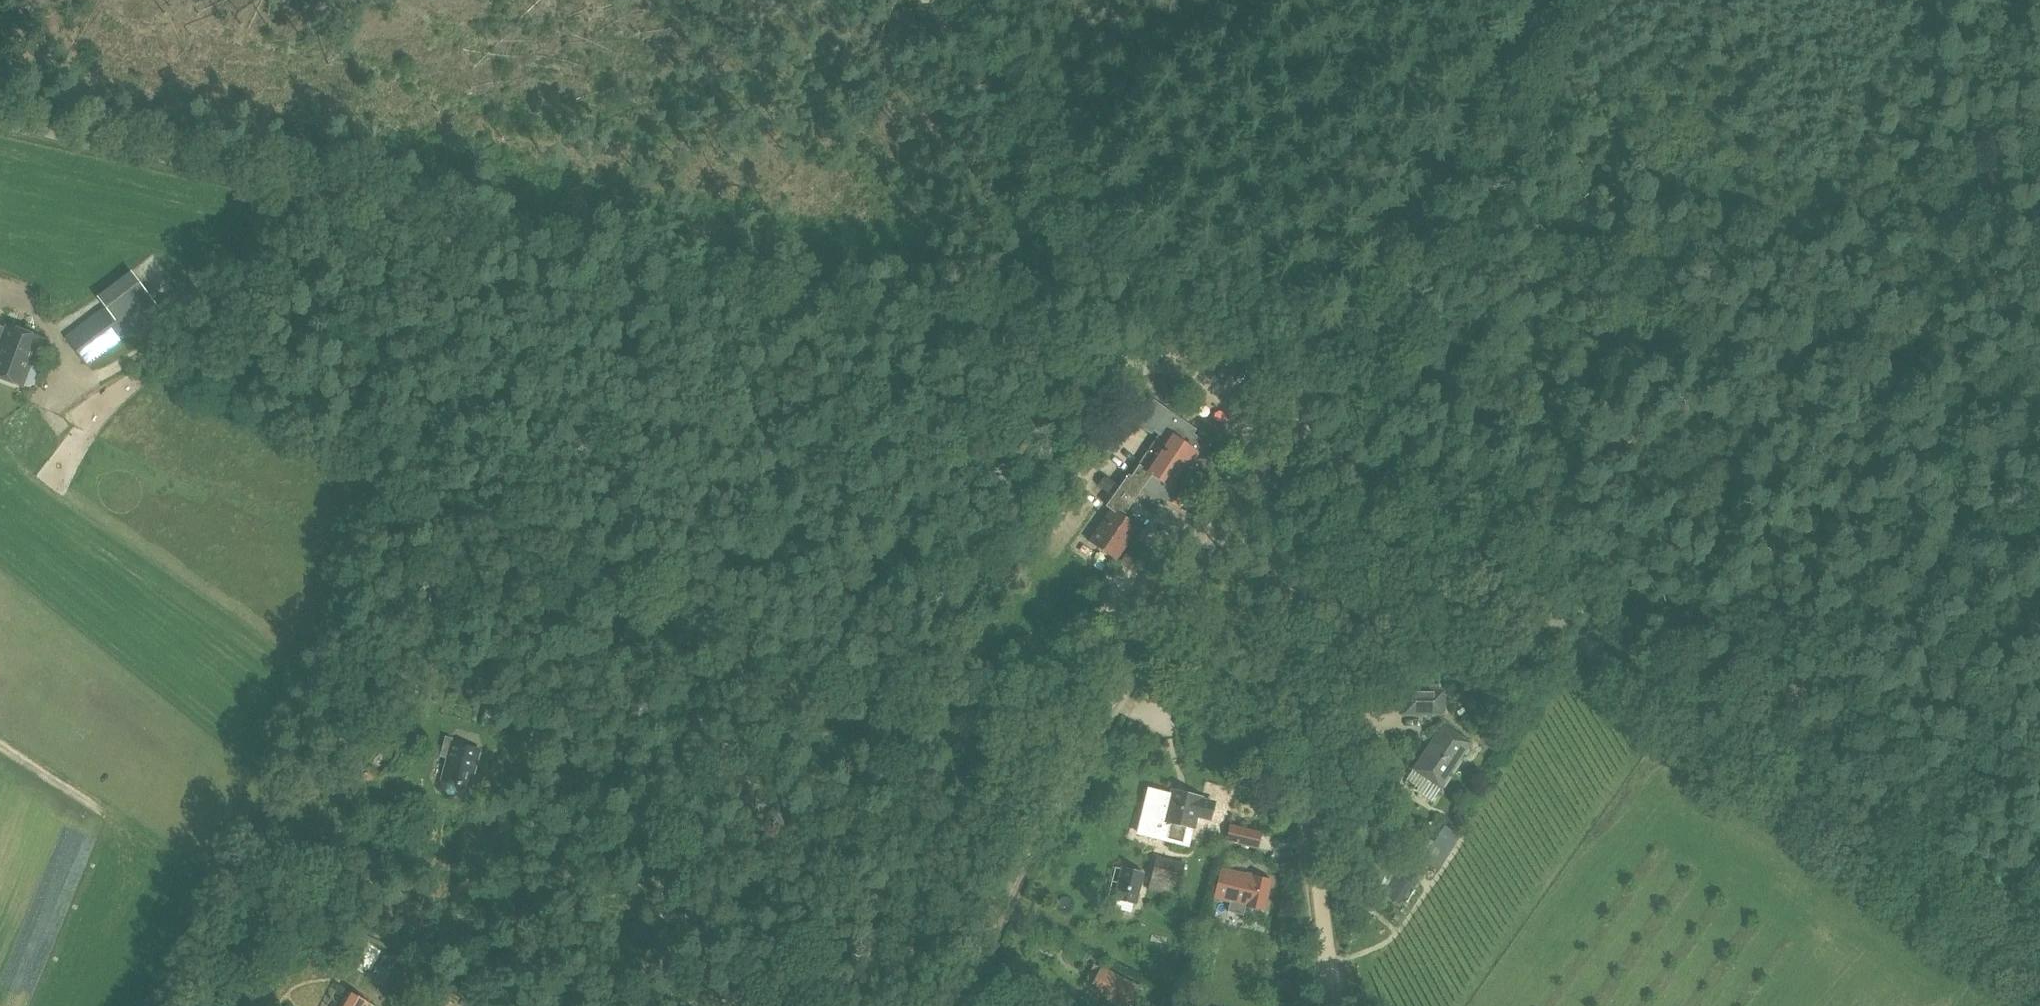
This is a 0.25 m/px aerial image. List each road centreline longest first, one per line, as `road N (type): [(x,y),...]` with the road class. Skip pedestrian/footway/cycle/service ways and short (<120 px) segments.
road 1 (unclassified): [(1272,429),(1206,383),(778,277),(0,104)]
road 2 (tertiary): [(954,1005),(1013,866),(1272,429)]
road 3 (track): [(1332,1005),(1272,429)]
road 4 (tertiary): [(1272,429),(1530,0)]
road 5 (track): [(1206,383),(932,0)]

